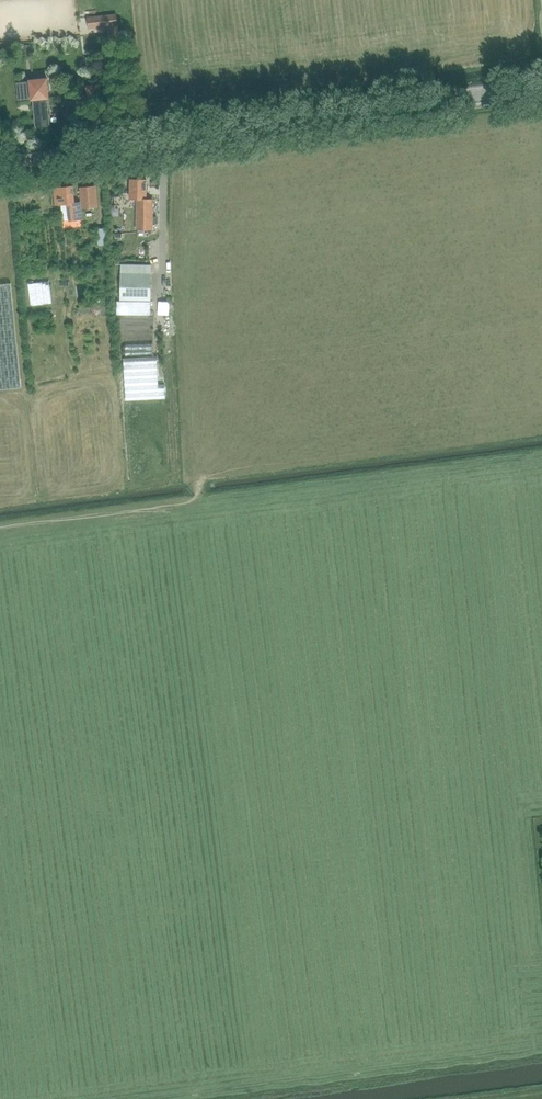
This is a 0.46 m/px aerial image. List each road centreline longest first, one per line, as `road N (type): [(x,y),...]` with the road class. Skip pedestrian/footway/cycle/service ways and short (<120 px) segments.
road 1 (tertiary): [(0,163),(541,88)]

